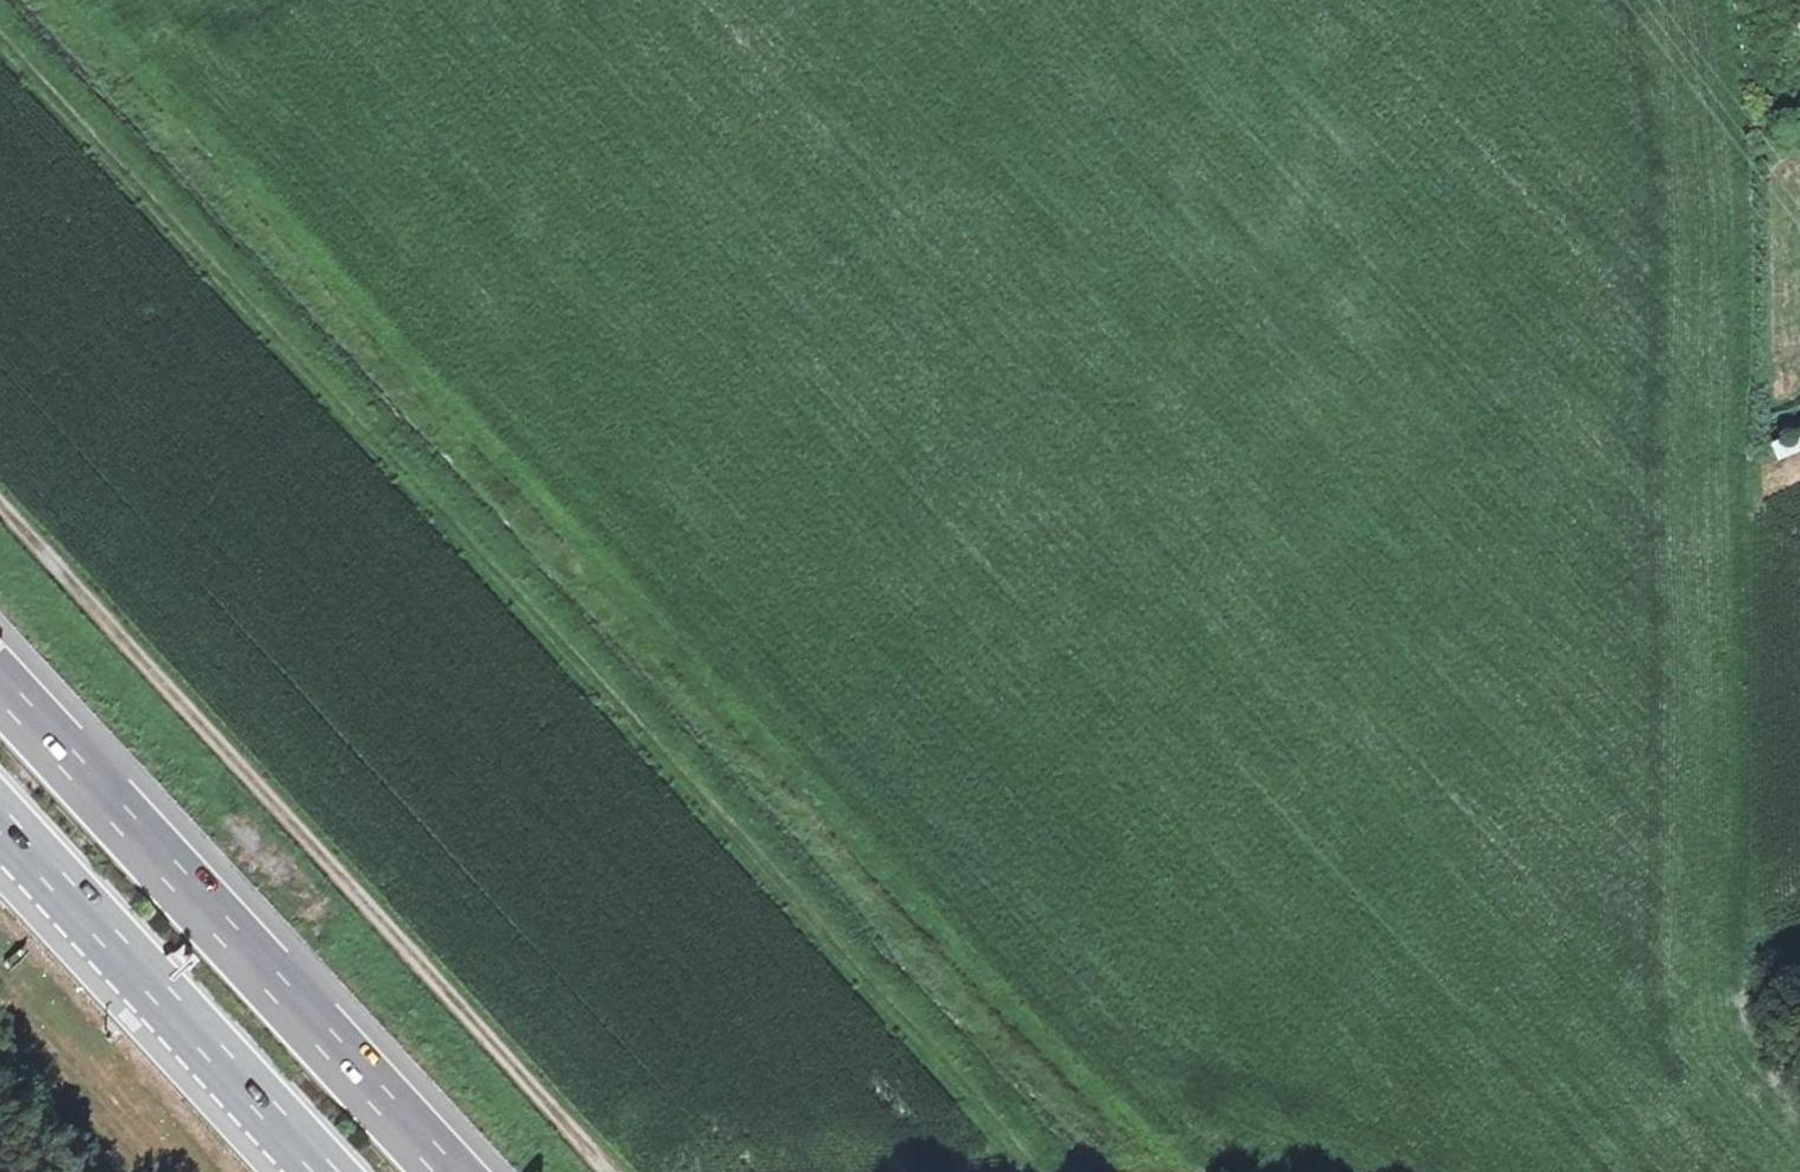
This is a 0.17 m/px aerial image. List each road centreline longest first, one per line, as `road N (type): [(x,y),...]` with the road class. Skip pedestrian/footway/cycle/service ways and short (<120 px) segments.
road 1 (track): [(603,1171),(0,503)]
road 2 (motorway): [(459,1171),(0,677)]
road 3 (motorway): [(0,820),(325,1171)]

